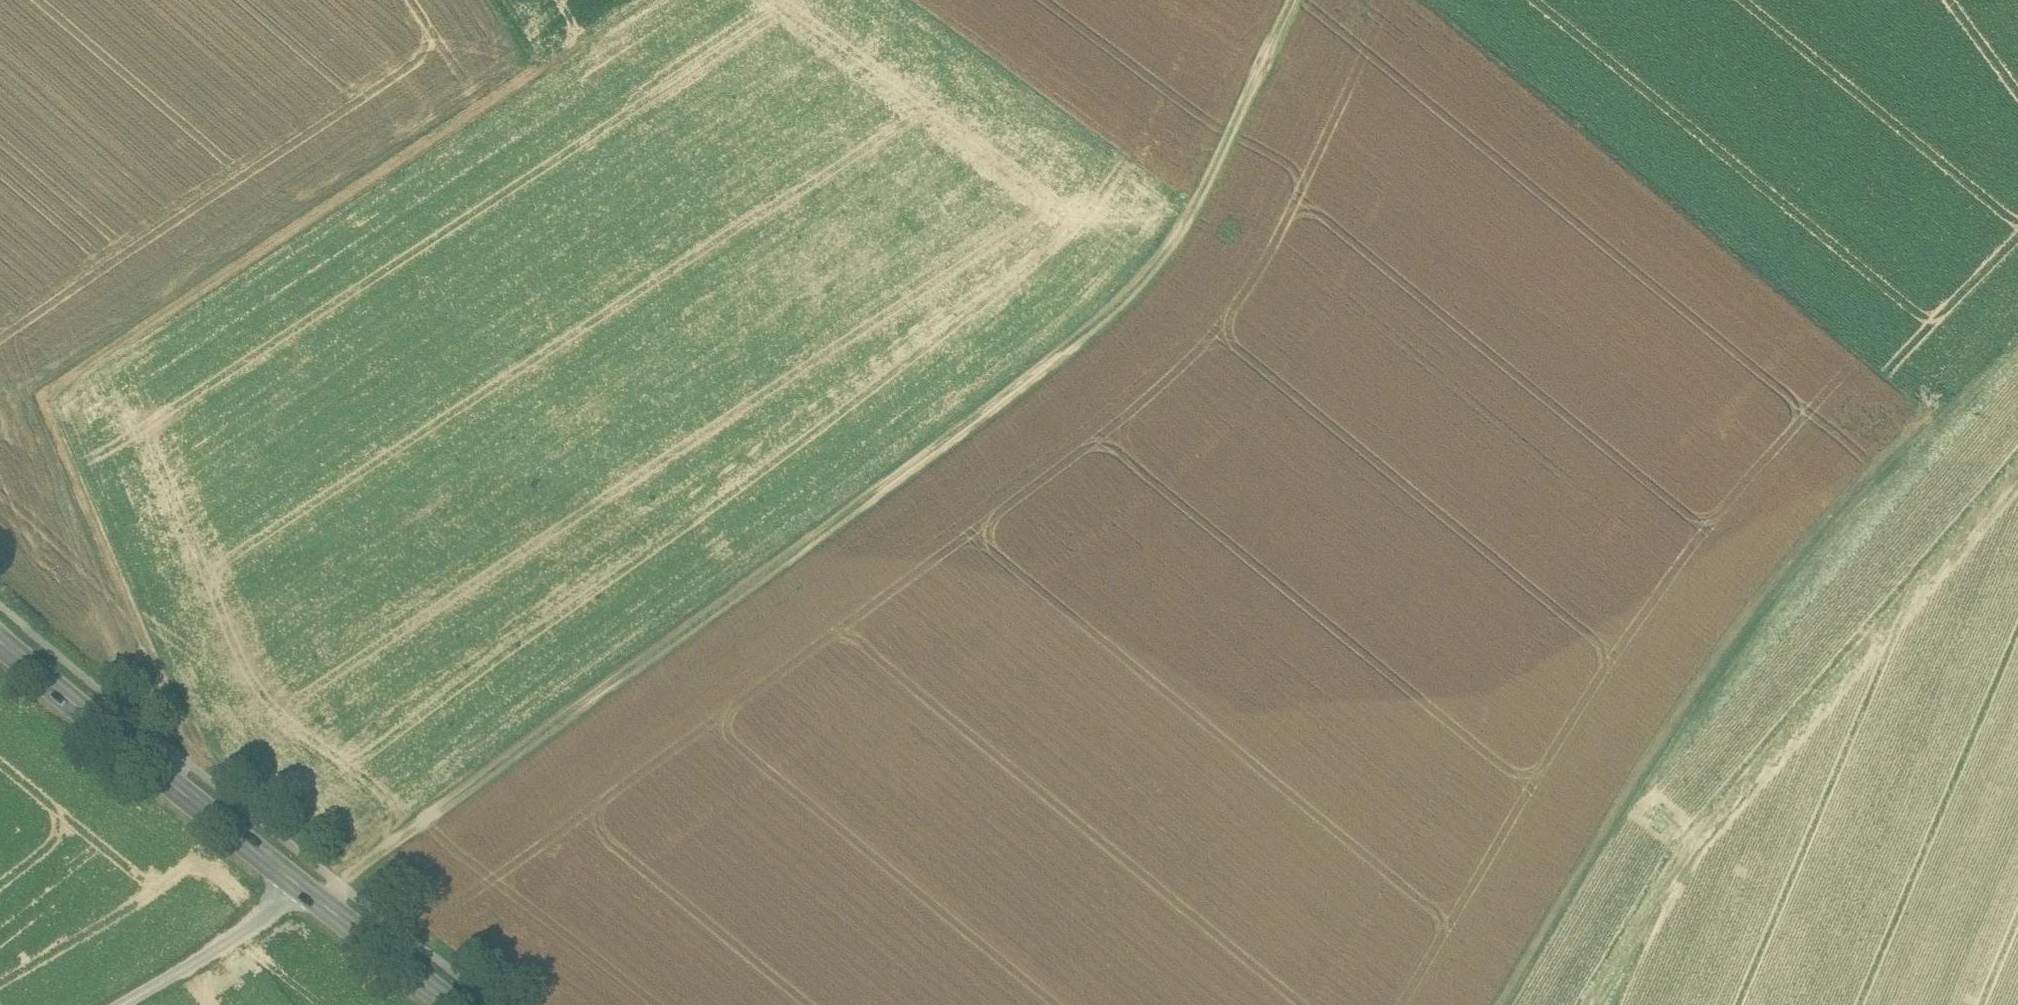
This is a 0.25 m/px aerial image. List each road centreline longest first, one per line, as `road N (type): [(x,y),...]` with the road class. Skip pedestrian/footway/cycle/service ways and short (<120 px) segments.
road 1 (track): [(1292,0),(1181,233),(1108,318),(335,884),(309,889)]
road 2 (secondary): [(309,889),(0,638)]
road 3 (unclassified): [(309,889),(125,1004)]
road 4 (secondary): [(458,1004),(309,889)]

